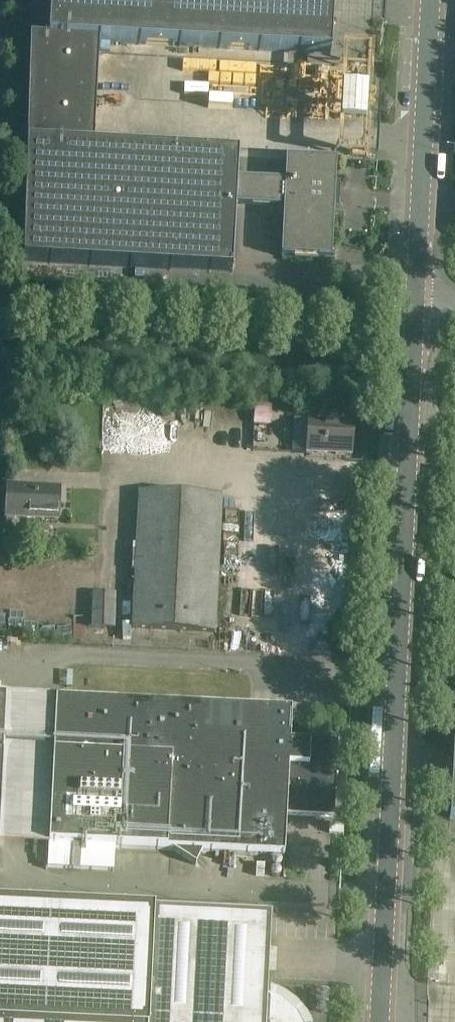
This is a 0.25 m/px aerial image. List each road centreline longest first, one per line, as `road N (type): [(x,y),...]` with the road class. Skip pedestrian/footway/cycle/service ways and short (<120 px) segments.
road 1 (unclassified): [(382,1021),(418,313)]
road 2 (unclassified): [(418,313),(433,0)]

